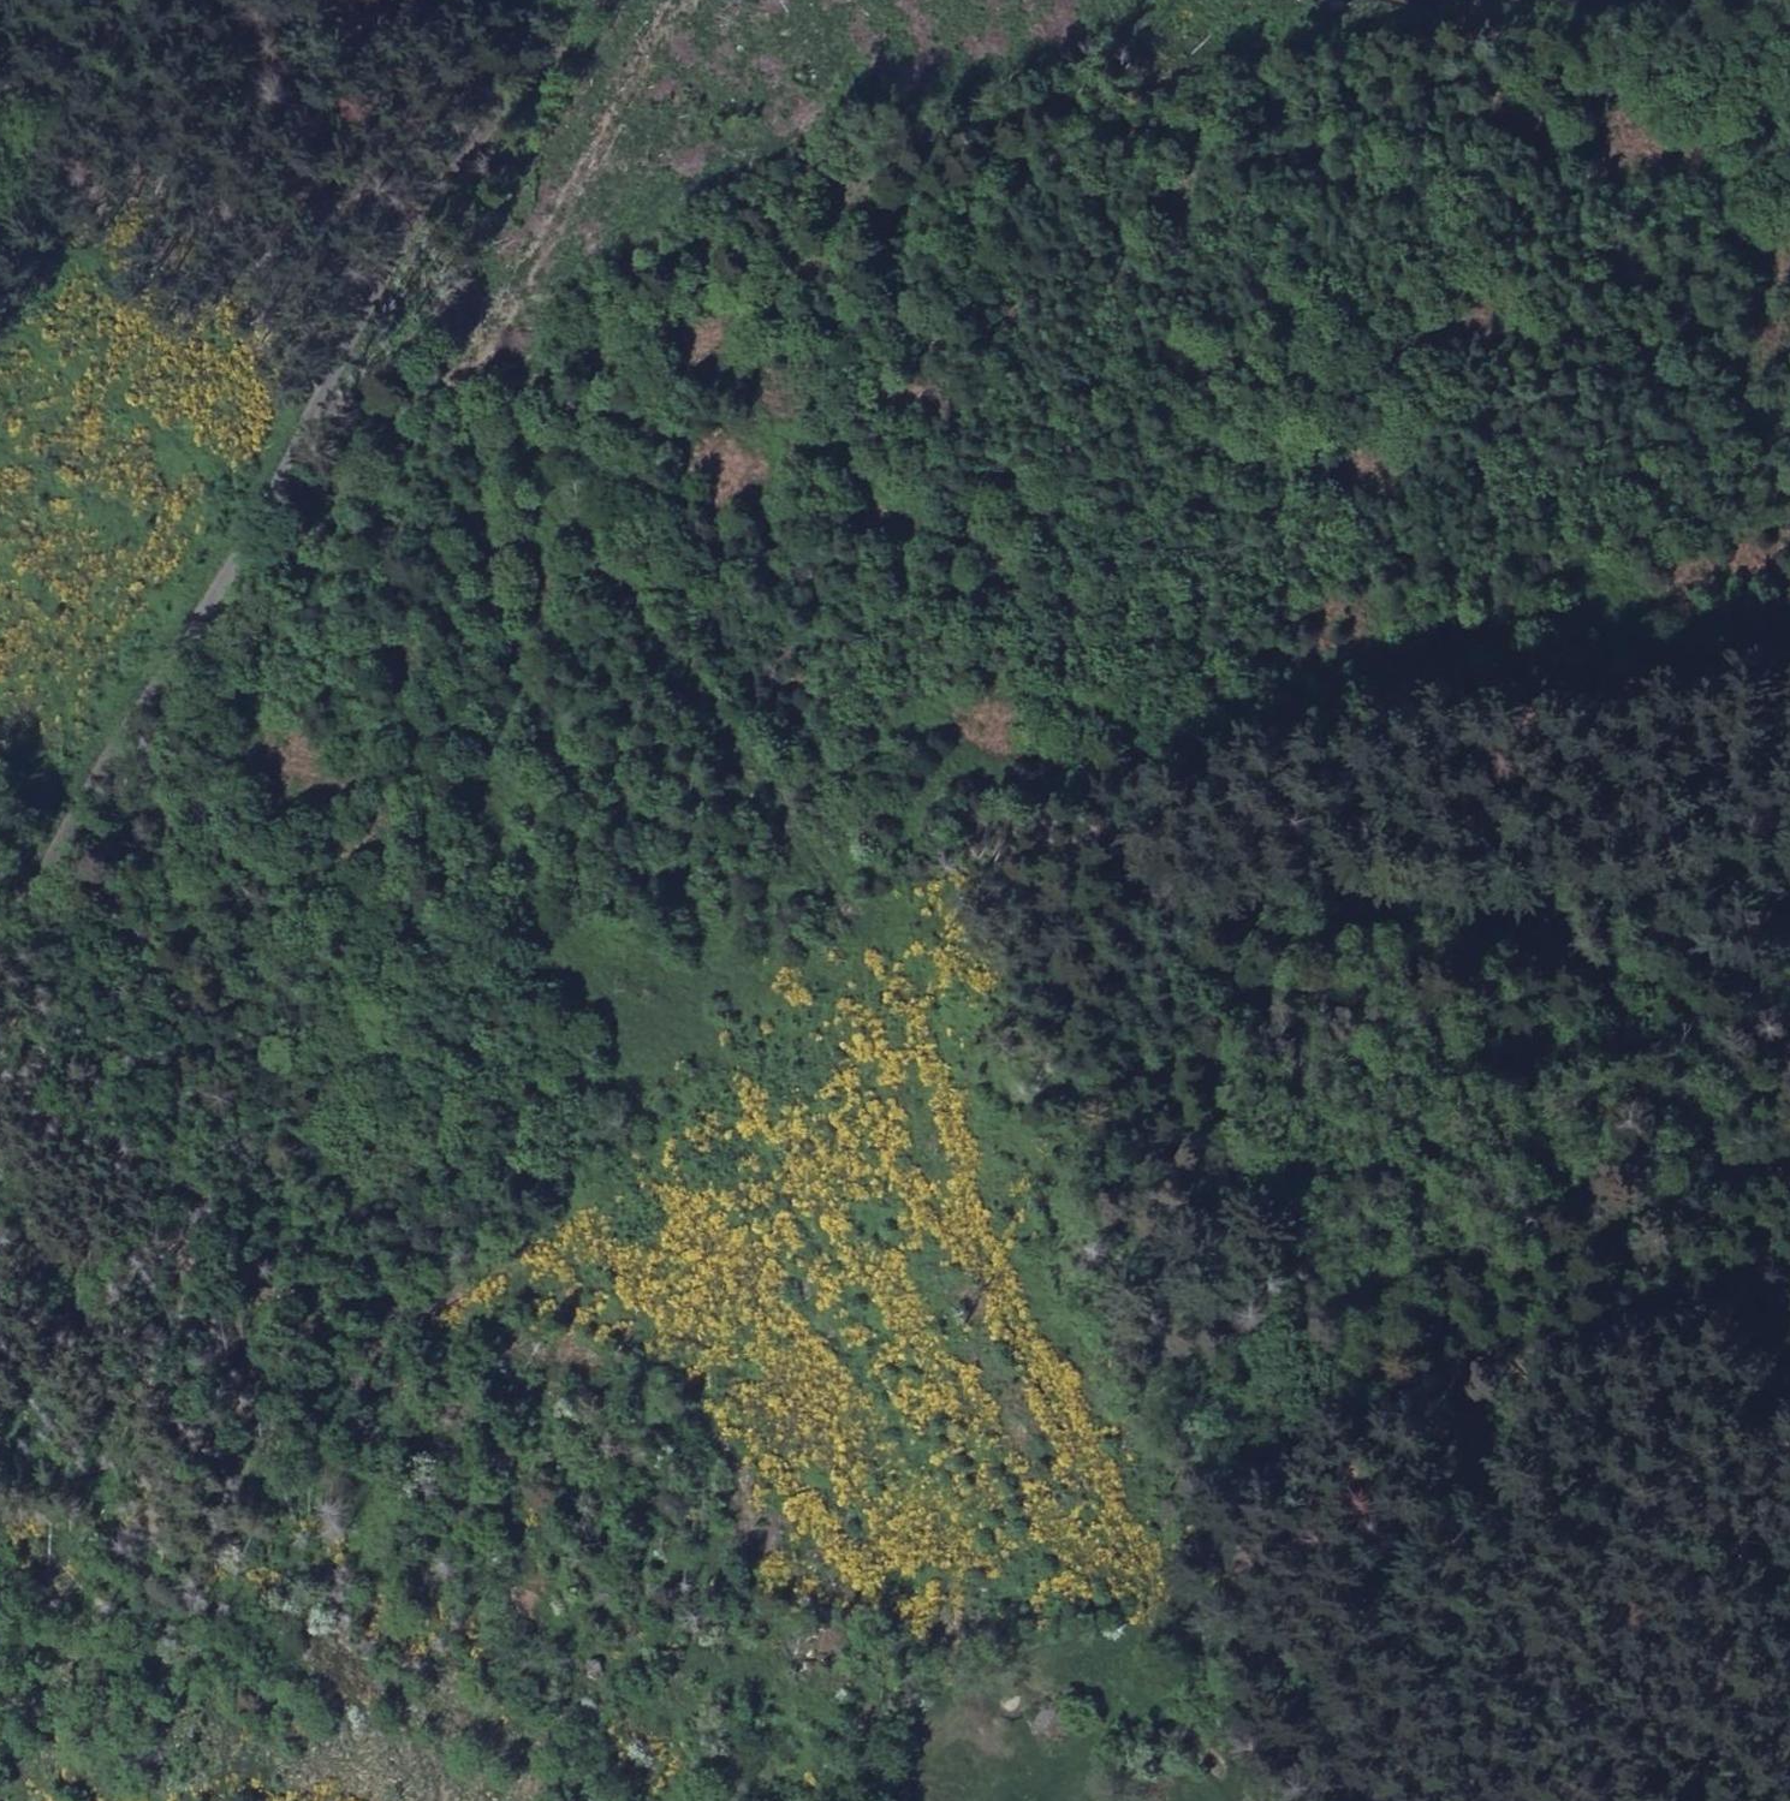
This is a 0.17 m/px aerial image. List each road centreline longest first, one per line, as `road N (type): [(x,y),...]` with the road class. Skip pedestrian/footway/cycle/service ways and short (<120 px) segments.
road 1 (unclassified): [(601,0),(420,235),(296,440),(155,727),(0,947)]
road 2 (track): [(1741,0),(1678,49),(1647,56),(1327,65),(1225,79),(1045,119),(848,176)]

